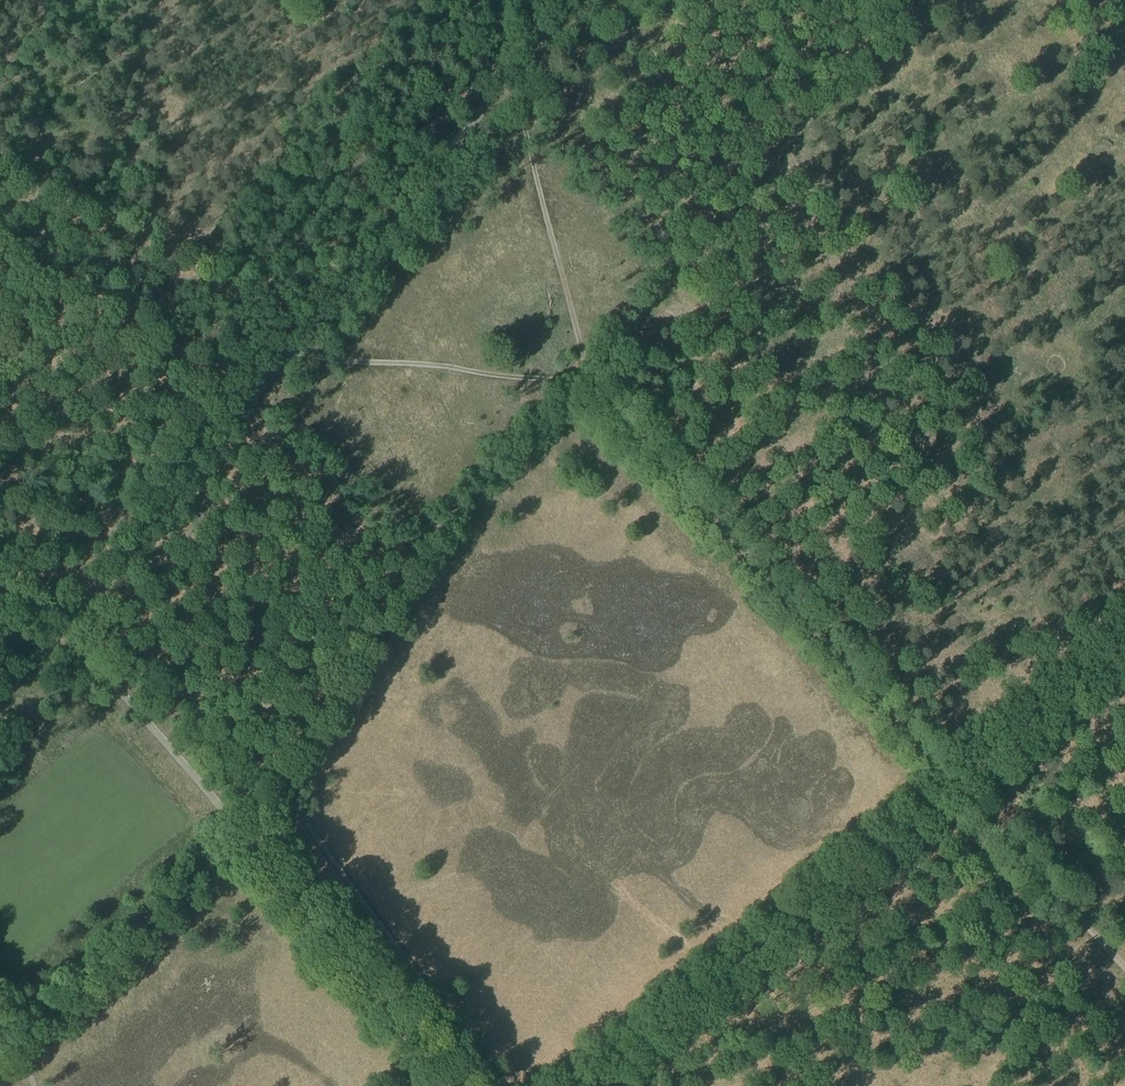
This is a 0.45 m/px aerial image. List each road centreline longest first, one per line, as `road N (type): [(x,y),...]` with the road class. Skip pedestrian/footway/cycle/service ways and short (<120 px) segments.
road 1 (unclassified): [(568,0),(65,631),(458,1085)]
road 2 (track): [(581,381),(1124,966)]
road 3 (track): [(597,1085),(1124,646)]
road 4 (track): [(0,215),(284,355),(581,381)]
road 5 (track): [(512,69),(581,381)]

